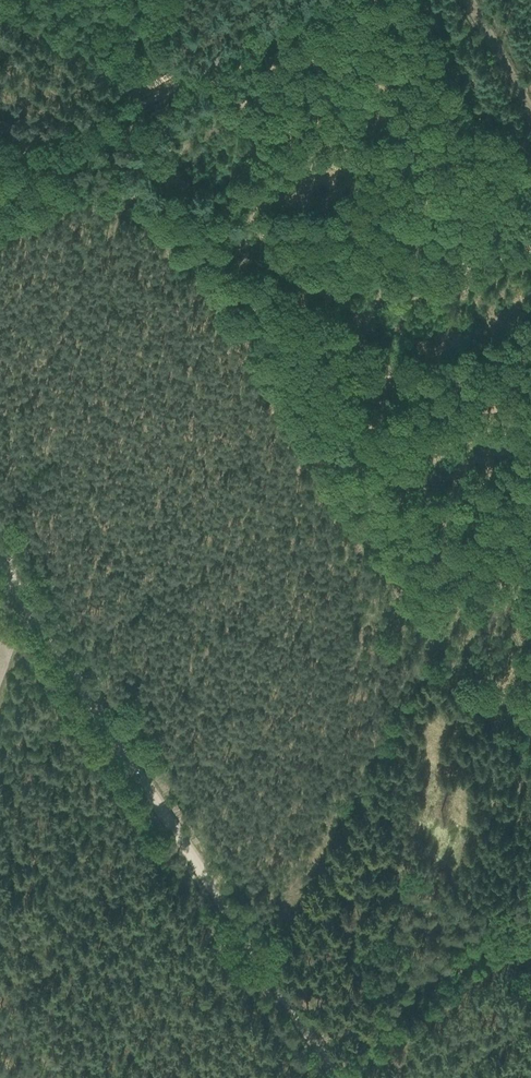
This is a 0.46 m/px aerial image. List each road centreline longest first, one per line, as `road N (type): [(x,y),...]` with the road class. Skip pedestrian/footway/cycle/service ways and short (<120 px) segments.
road 1 (track): [(44,161),(203,278),(289,405),(430,645),(530,704)]
road 2 (unclassified): [(335,1077),(0,566)]
road 3 (unclassified): [(314,0),(0,187)]
road 4 (track): [(258,963),(430,645)]

